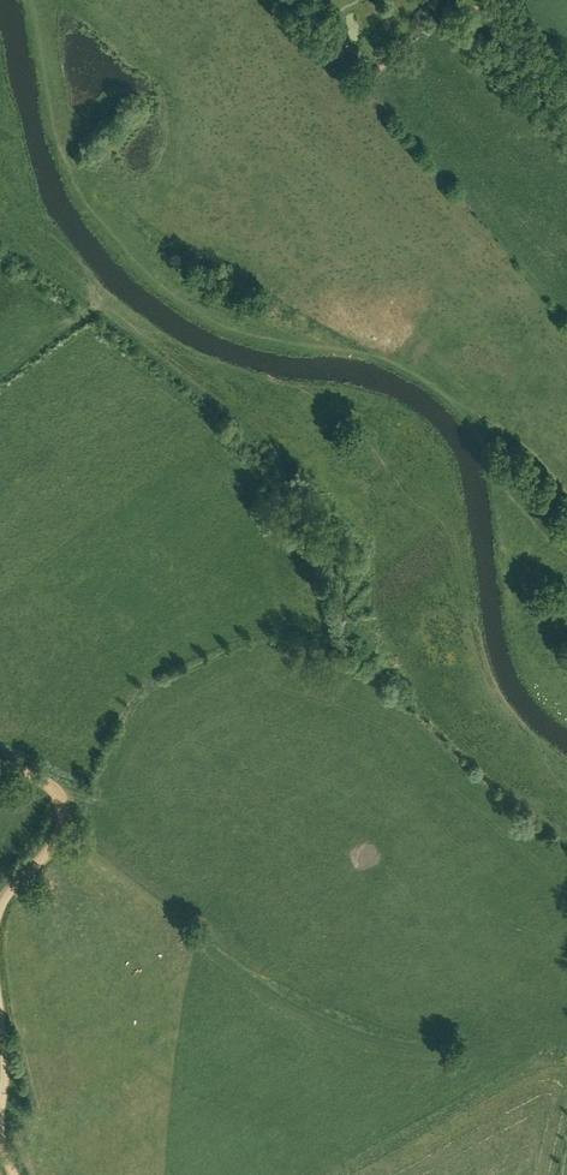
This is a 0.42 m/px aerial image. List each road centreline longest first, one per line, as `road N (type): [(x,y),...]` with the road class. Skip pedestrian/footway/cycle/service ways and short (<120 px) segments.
road 1 (track): [(0,892),(65,810),(62,794),(43,780),(0,765)]
road 2 (track): [(566,112),(473,0)]

